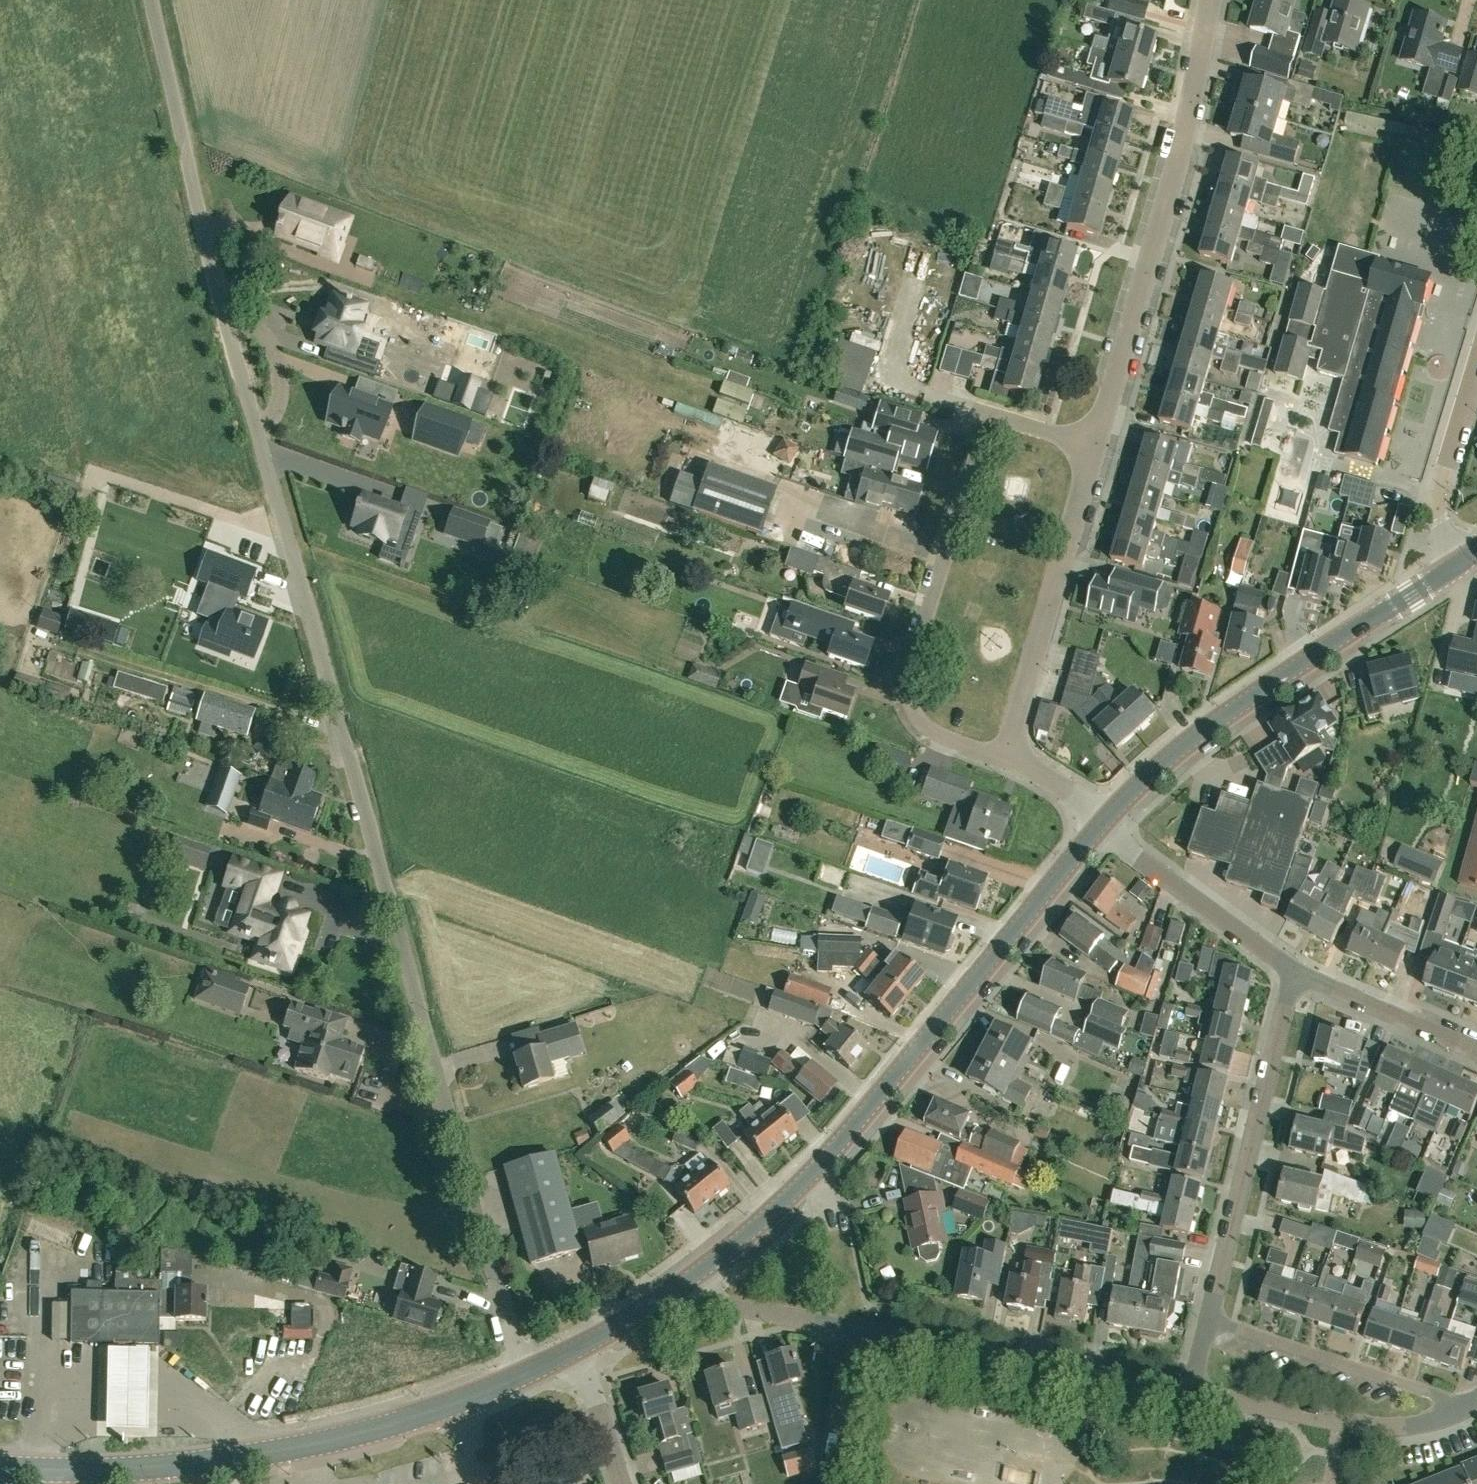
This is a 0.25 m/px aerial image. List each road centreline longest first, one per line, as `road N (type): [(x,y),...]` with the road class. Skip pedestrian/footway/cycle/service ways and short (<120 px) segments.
road 1 (unclassified): [(529,1376),(465,1195),(153,0)]
road 2 (secondary): [(692,1277),(812,1175),(1101,825)]
road 3 (residential): [(1004,757),(931,735),(913,718),(910,667),(990,425),(1006,421),(1096,448)]
road 4 (secondary): [(0,1466),(117,1469),(265,1455),(463,1403)]
road 5 (residential): [(1096,448),(1212,0)]
road 6 (secondary): [(1101,825),(1211,723),(1455,565)]
road 7 (residential): [(1209,1321),(1297,975)]
road 8 (residential): [(861,1334),(1188,1399)]
road 9 (residential): [(1004,757),(1096,448)]
road 10 (residential): [(1188,1399),(1399,1429),(1461,1412)]
road 11 (unclassified): [(1461,1412),(1437,1397),(1209,1321)]
road 12 (residential): [(1297,975),(1101,825)]
road 13 (residential): [(1476,1054),(1297,975)]
road 14 (residential): [(1455,565),(1439,522),(1442,489),(1476,378)]
road 15 (residential): [(861,1334),(716,1304),(692,1277)]
road 16 (residential): [(835,1483),(861,1334)]
road 17 (residential): [(622,1483),(583,1348)]
road 18 (secondary): [(583,1348),(692,1277)]

